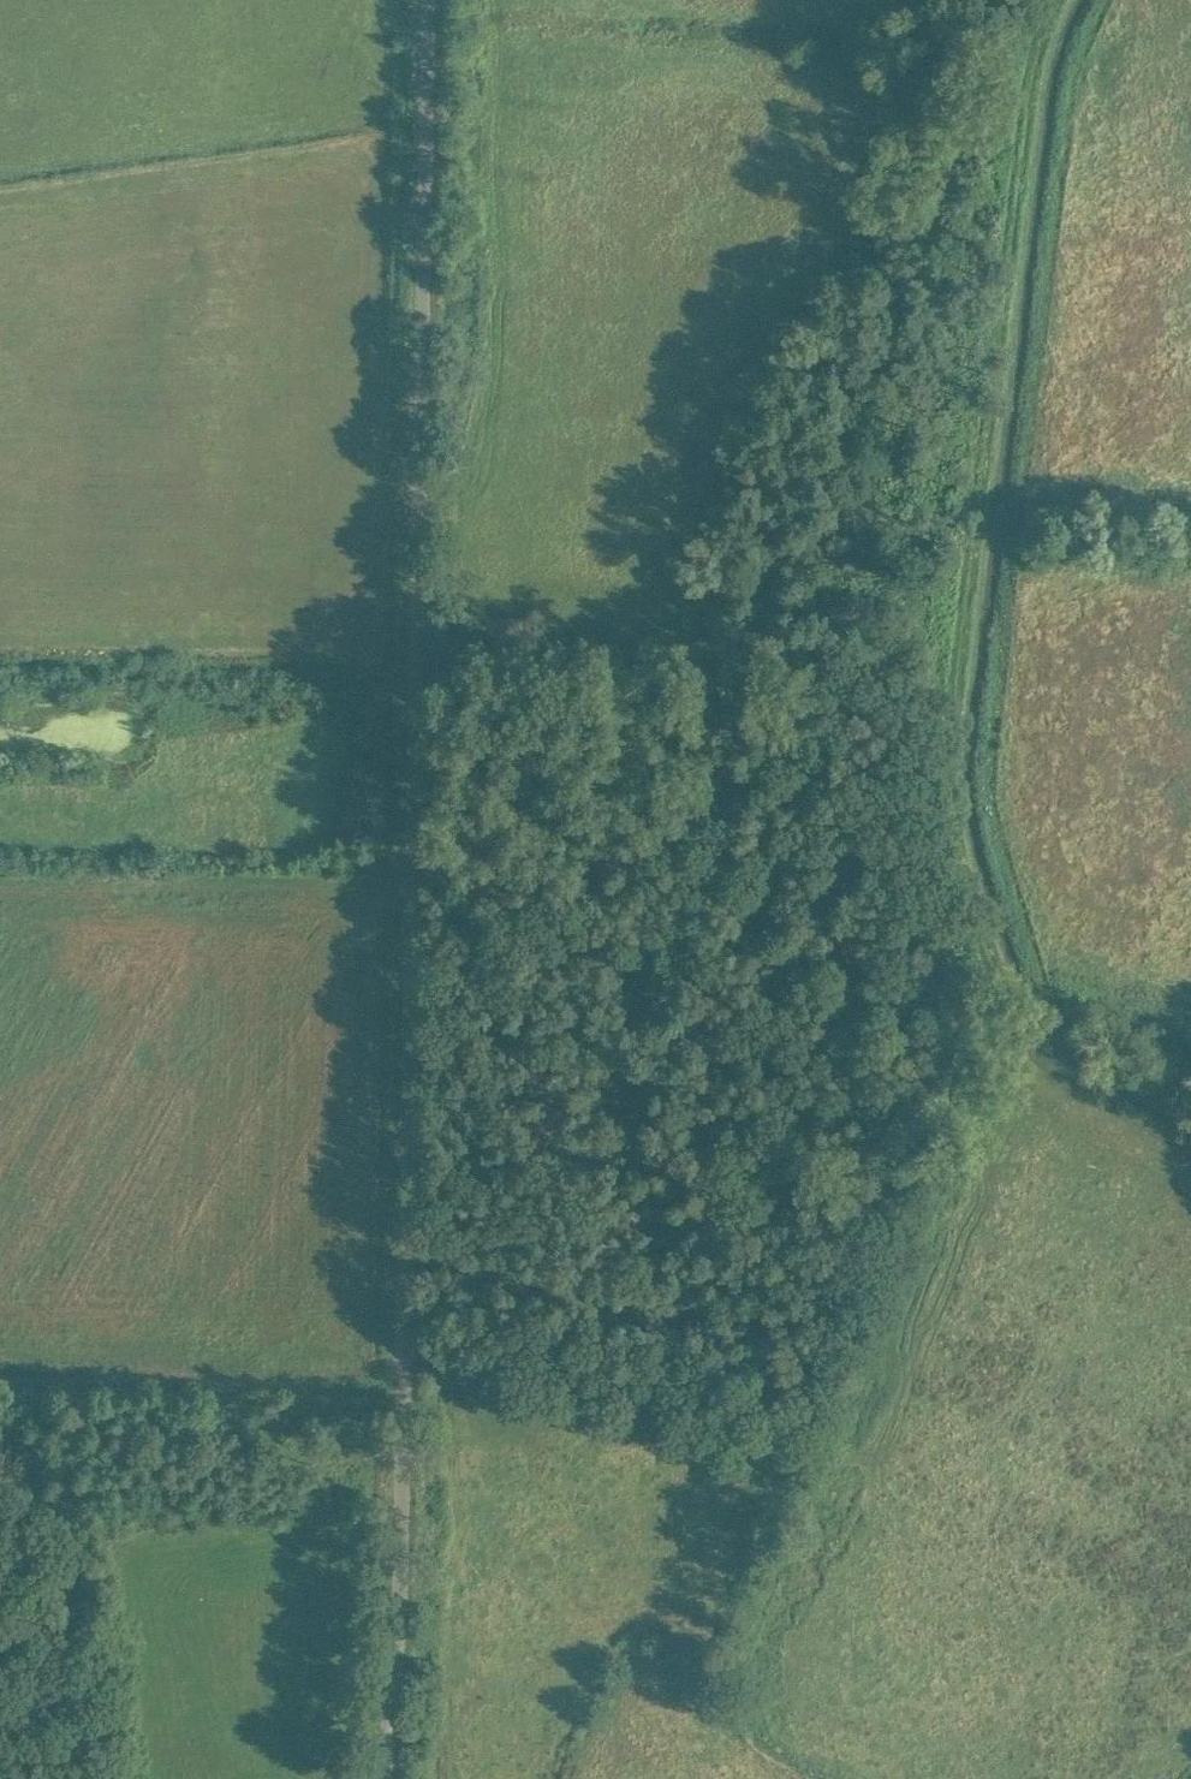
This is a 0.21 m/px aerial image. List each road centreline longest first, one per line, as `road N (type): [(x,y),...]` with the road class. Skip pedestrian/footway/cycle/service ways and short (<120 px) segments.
road 1 (unclassified): [(369,1778),(394,1700),(405,789),(427,0)]
road 2 (track): [(396,1333),(796,1455)]

